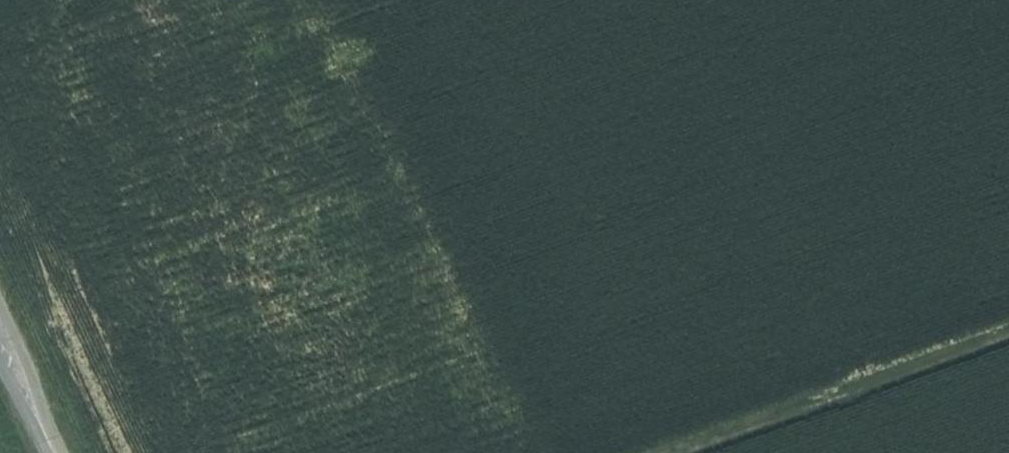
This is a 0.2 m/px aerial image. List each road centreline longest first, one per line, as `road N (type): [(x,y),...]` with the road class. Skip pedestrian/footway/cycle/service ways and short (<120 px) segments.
road 1 (track): [(1008,339),(697,452)]
road 2 (tertiary): [(56,452),(0,335)]

